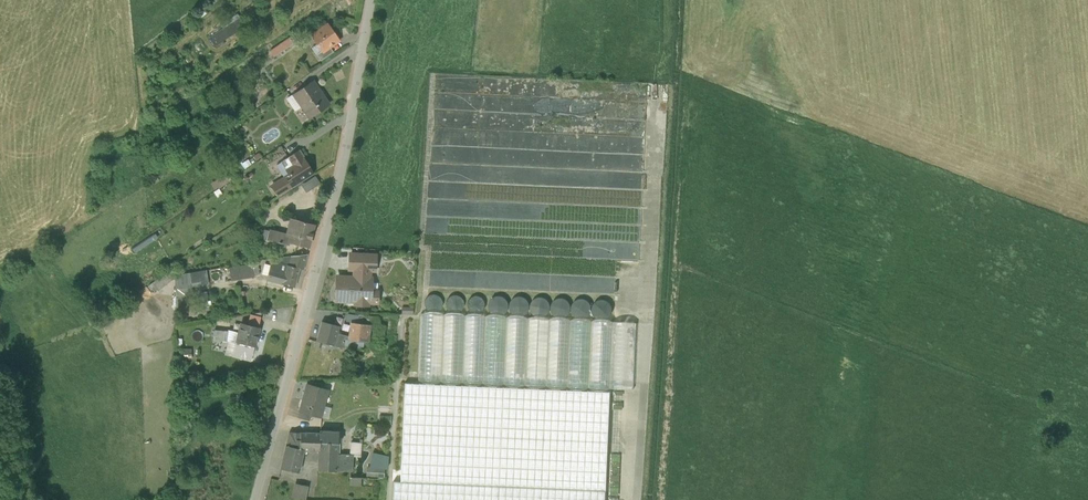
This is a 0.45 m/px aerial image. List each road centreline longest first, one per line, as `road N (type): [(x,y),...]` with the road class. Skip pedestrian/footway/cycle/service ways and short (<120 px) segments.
road 1 (residential): [(255,499),(350,134),(369,0)]
road 2 (track): [(0,341),(35,499)]

